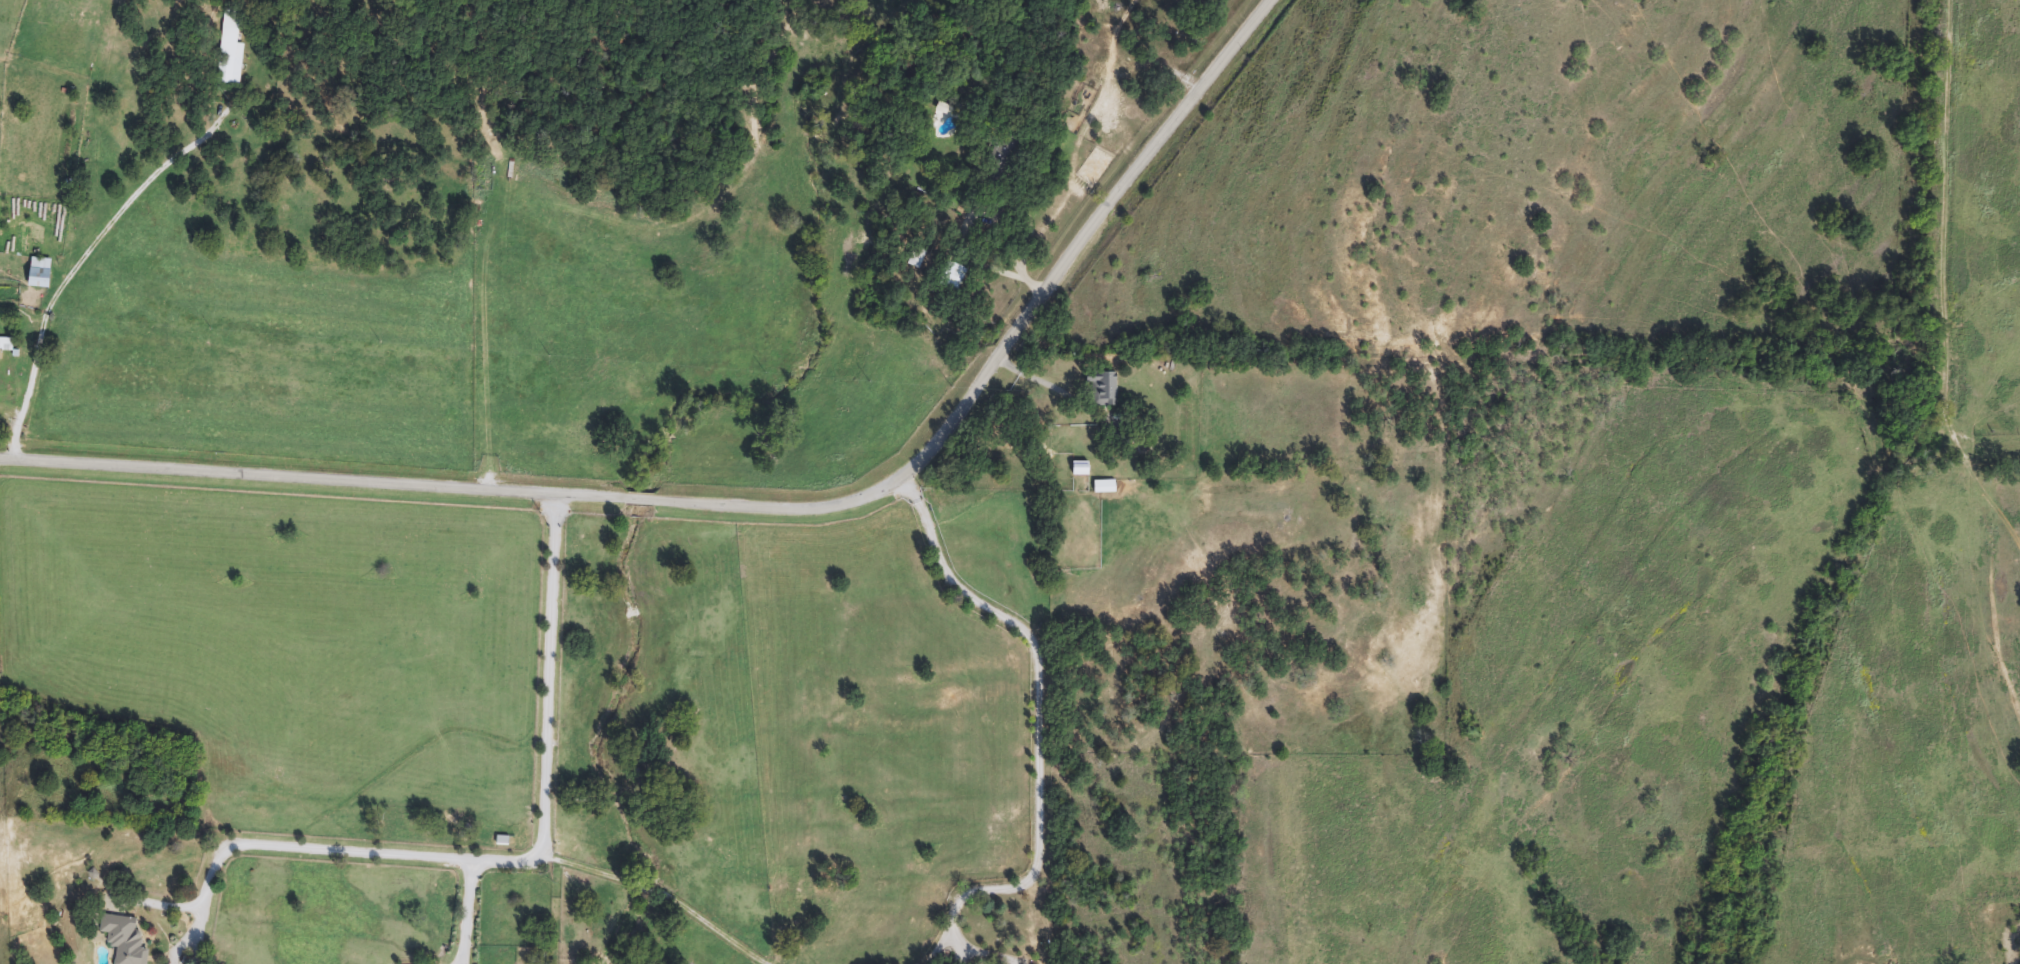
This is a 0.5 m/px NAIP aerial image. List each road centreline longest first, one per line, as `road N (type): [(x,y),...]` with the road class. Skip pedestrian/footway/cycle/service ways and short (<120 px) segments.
road 1 (tertiary): [(0,464),(756,514),(850,507),(920,466),(1275,0)]

